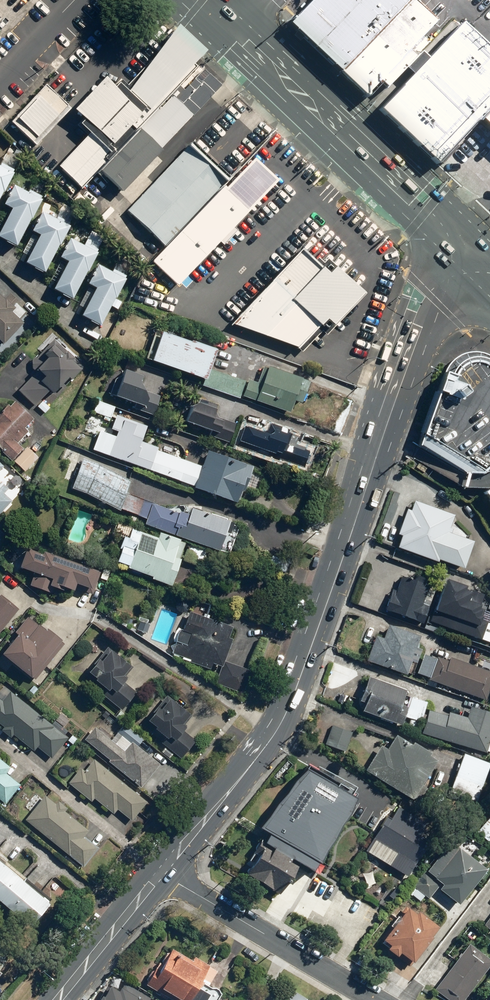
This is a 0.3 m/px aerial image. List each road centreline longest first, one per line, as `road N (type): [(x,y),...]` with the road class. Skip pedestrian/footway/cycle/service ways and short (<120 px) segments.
road 1 (secondary): [(160,873),(283,721),(430,298),(473,254)]
road 2 (primary): [(233,24),(473,254)]
road 3 (residential): [(160,873),(376,999)]
road 4 (secondary): [(57,999),(160,873)]

